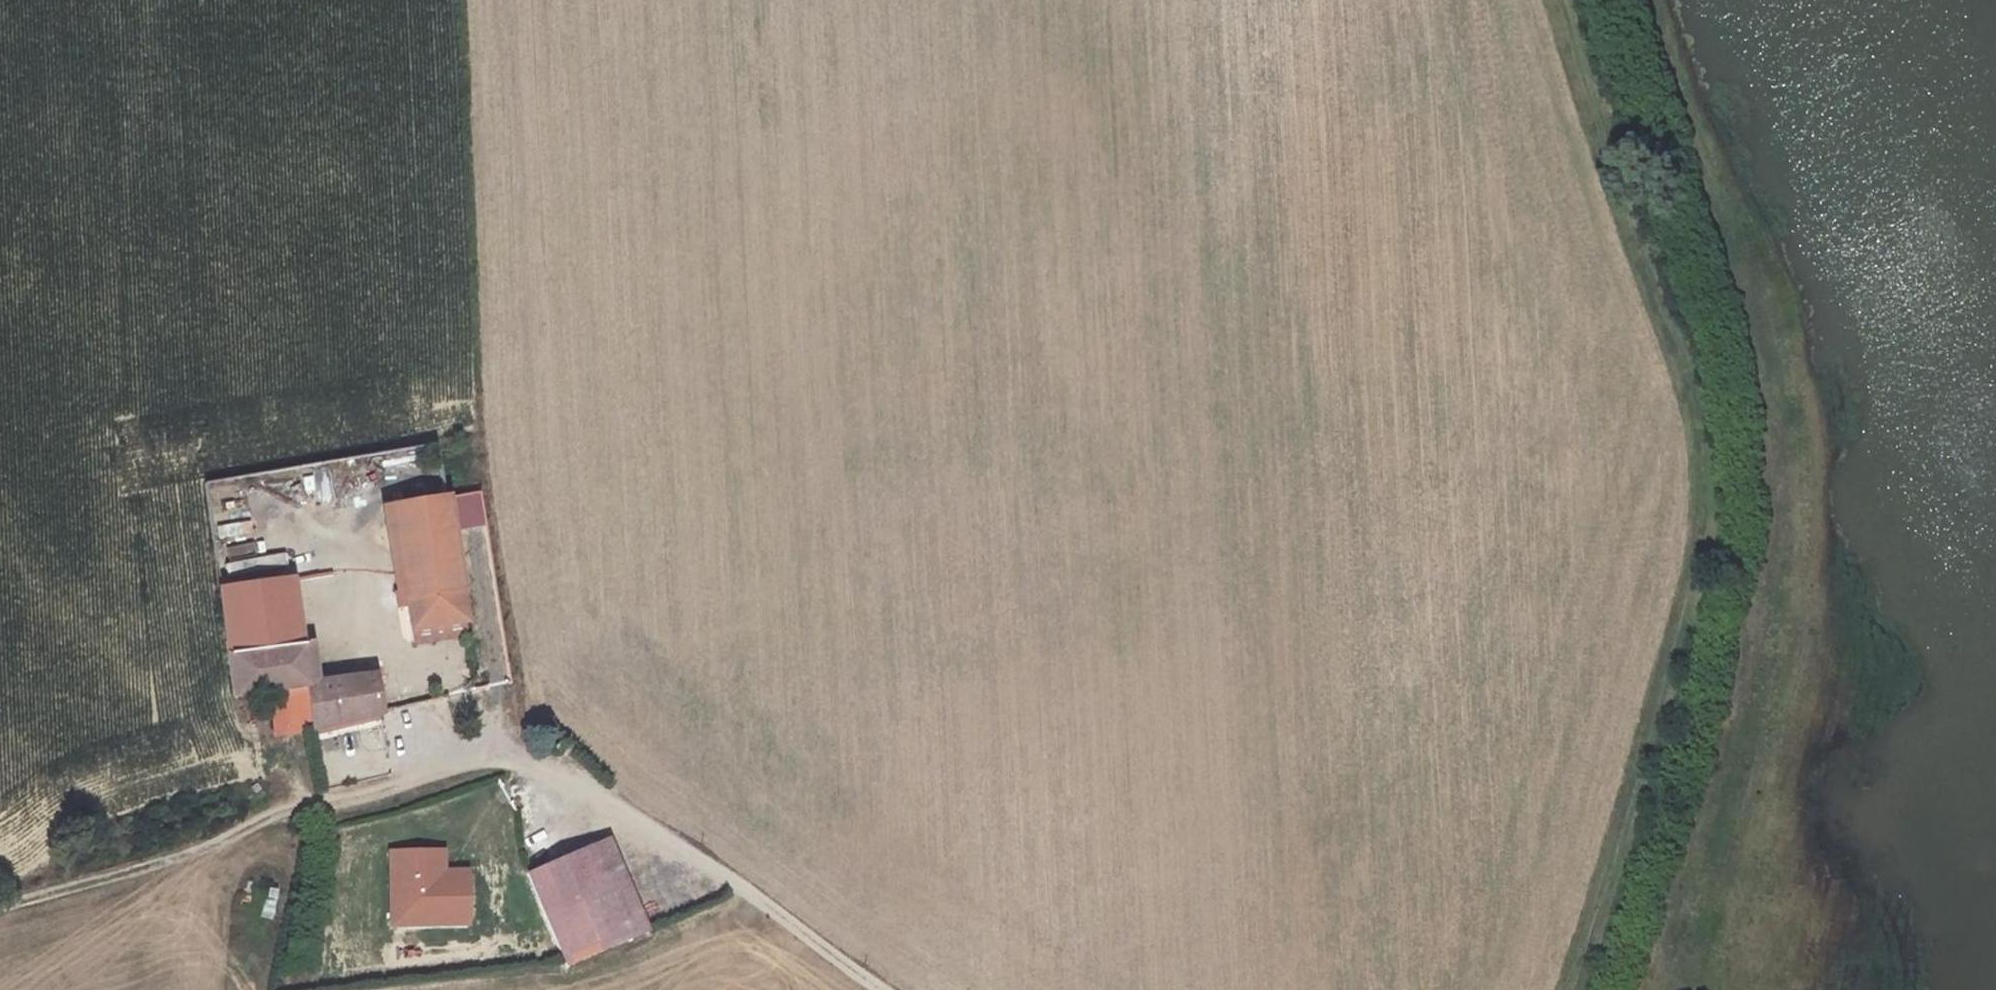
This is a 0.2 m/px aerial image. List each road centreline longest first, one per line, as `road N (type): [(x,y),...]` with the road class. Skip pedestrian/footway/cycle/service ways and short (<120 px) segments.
road 1 (track): [(1556,0),(1695,408),(1707,510),(1570,989)]
road 2 (unclassified): [(889,989),(727,882),(507,754),(457,759),(322,800)]
road 3 (track): [(322,800),(163,864),(0,911)]

